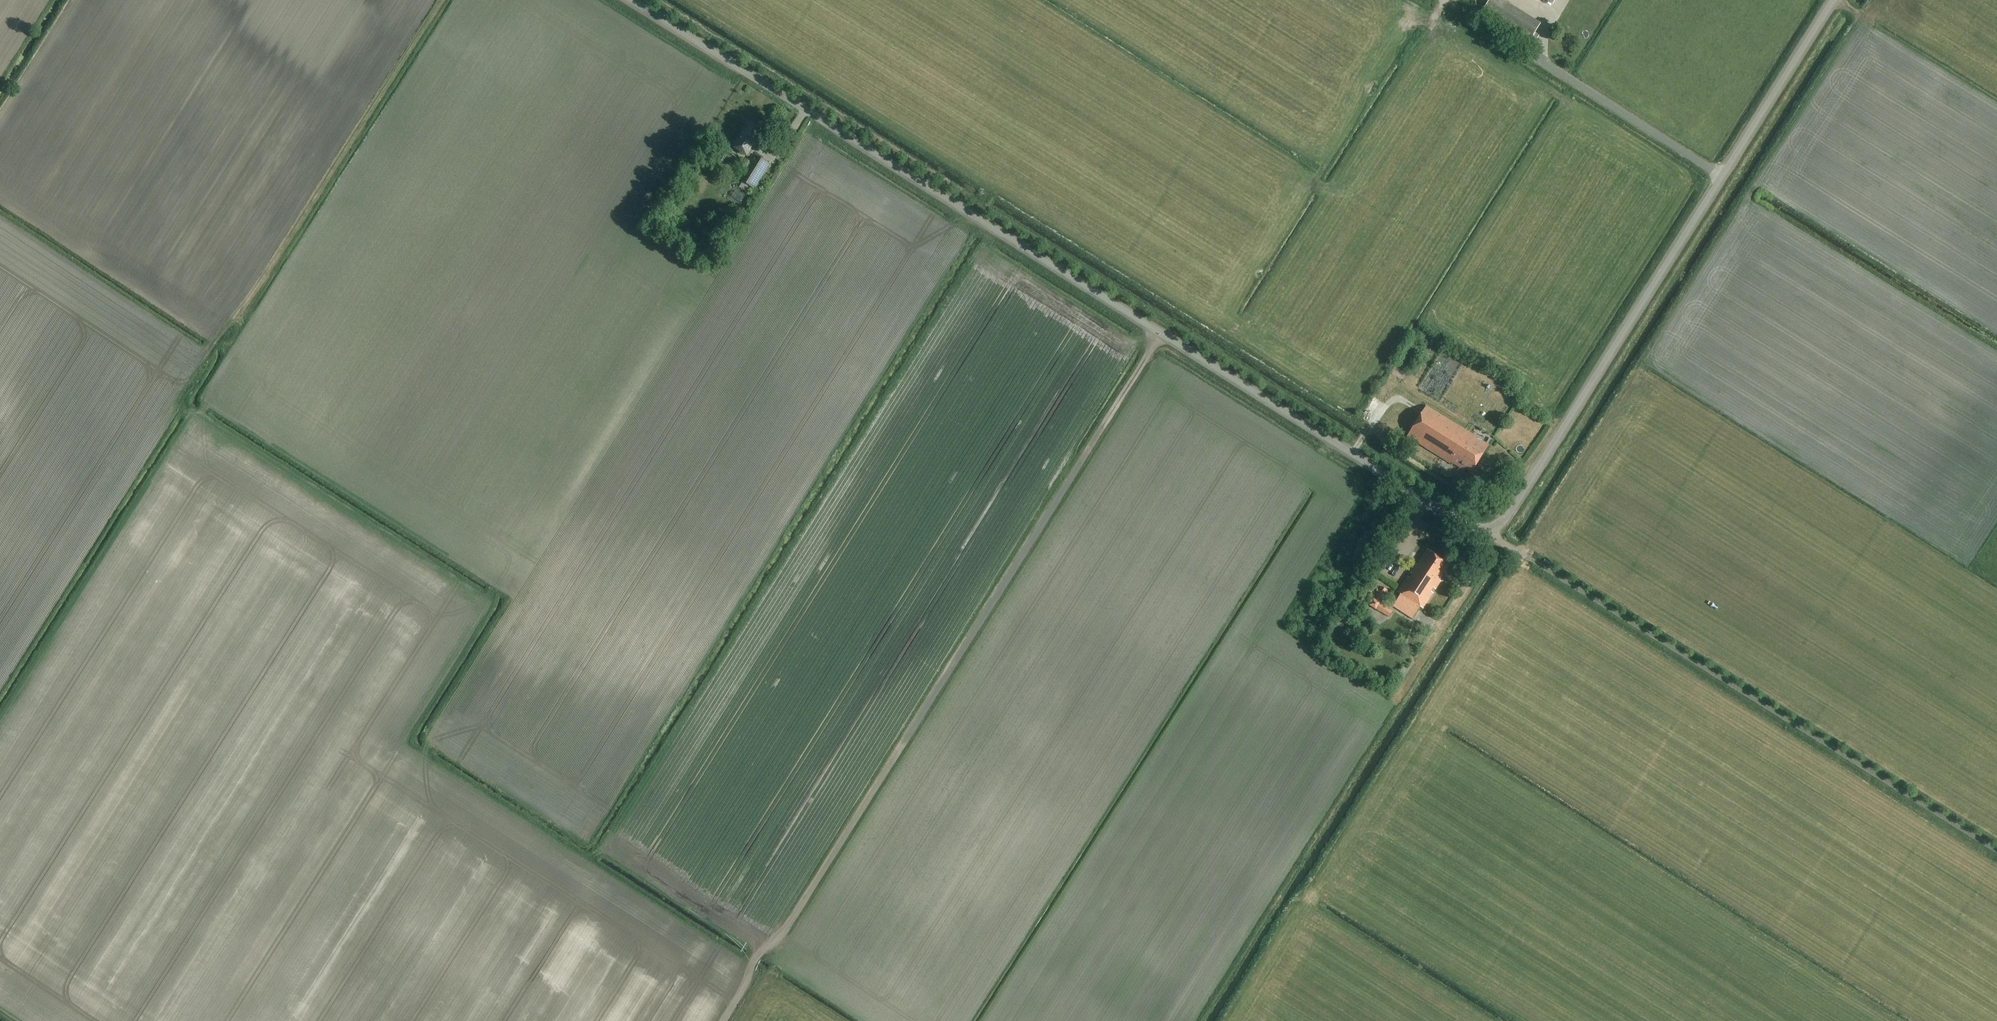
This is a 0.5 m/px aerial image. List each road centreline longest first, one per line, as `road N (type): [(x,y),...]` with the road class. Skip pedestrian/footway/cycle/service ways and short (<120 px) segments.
road 1 (unclassified): [(630,0),(1465,524),(1494,528)]
road 2 (track): [(728,1020),(751,984),(752,962),(782,935),(1161,334)]
road 3 (unclassified): [(1494,528),(1832,0)]

